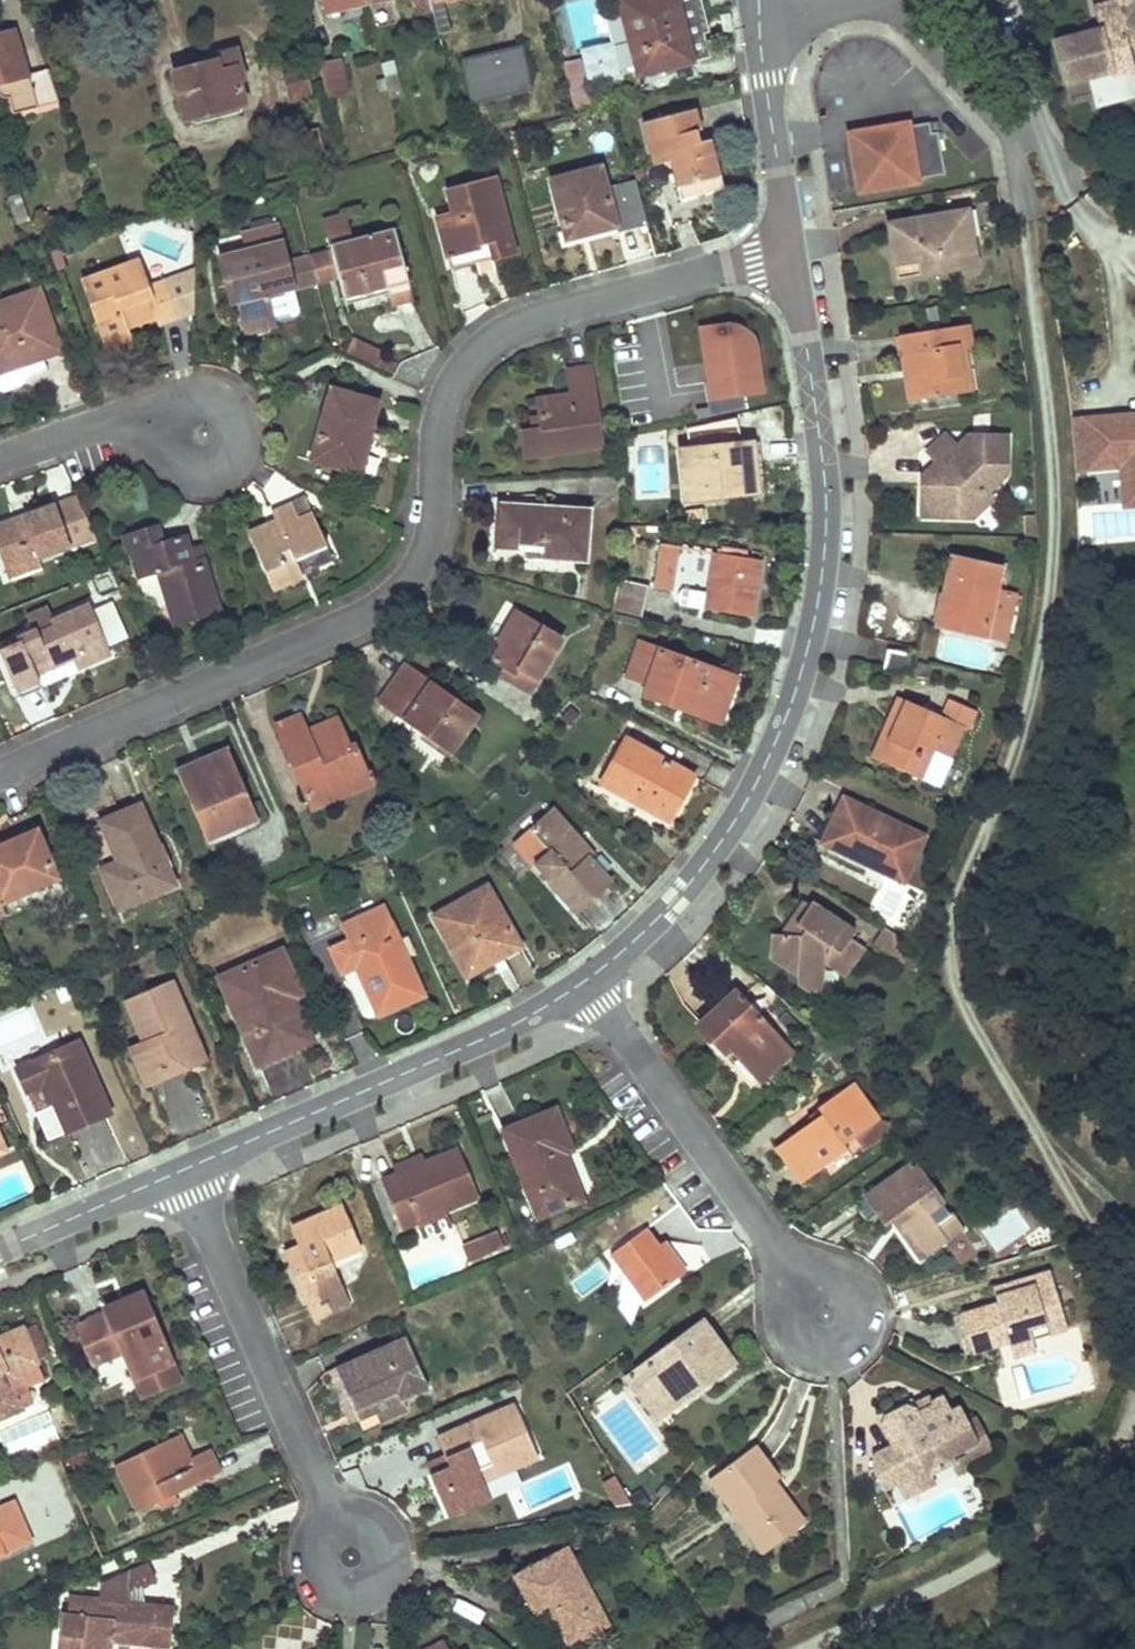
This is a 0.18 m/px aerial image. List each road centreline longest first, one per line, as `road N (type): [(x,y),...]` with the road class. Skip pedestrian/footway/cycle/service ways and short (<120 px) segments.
road 1 (residential): [(0,778),(384,611),(427,561),(439,407),(477,350),(544,313),(792,255)]
road 2 (residential): [(591,978),(676,900),(725,838),(764,775),(807,660),(828,500),(792,255)]
road 3 (residential): [(181,1172),(495,1035),(591,978)]
road 4 (residential): [(181,1172),(336,1521)]
road 5 (residential): [(591,978),(602,1004),(803,1285)]
road 6 (residential): [(880,0),(1009,130),(1020,128),(1030,115),(1025,91),(946,0)]
road 7 (residential): [(792,255),(760,29)]
road 8 (residential): [(803,1285),(789,1305),(796,1340),(817,1353),(842,1350),(860,1333),(859,1296),(840,1280),(815,1279)]
road 9 (residential): [(336,1521),(316,1540),(313,1567),(330,1589),(356,1594),(385,1572),(387,1547),(373,1526),(349,1519)]
road 10 (residential): [(0,462),(118,421),(203,434)]
road 11 (residential): [(0,1250),(181,1172)]

